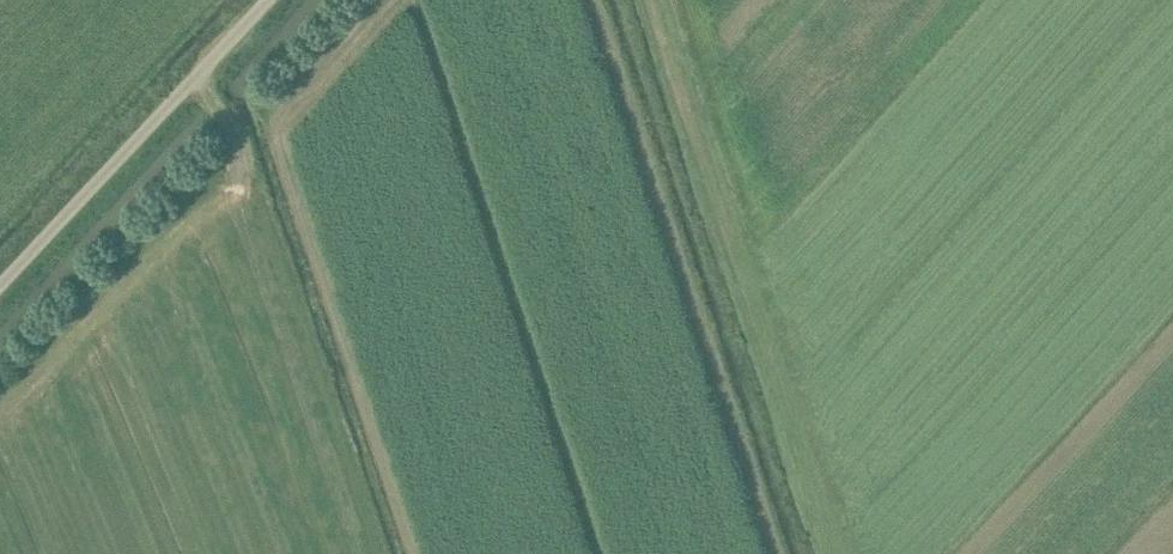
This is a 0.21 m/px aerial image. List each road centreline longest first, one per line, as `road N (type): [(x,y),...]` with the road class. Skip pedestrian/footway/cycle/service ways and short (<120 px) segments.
road 1 (unclassified): [(0,294),(278,0)]

